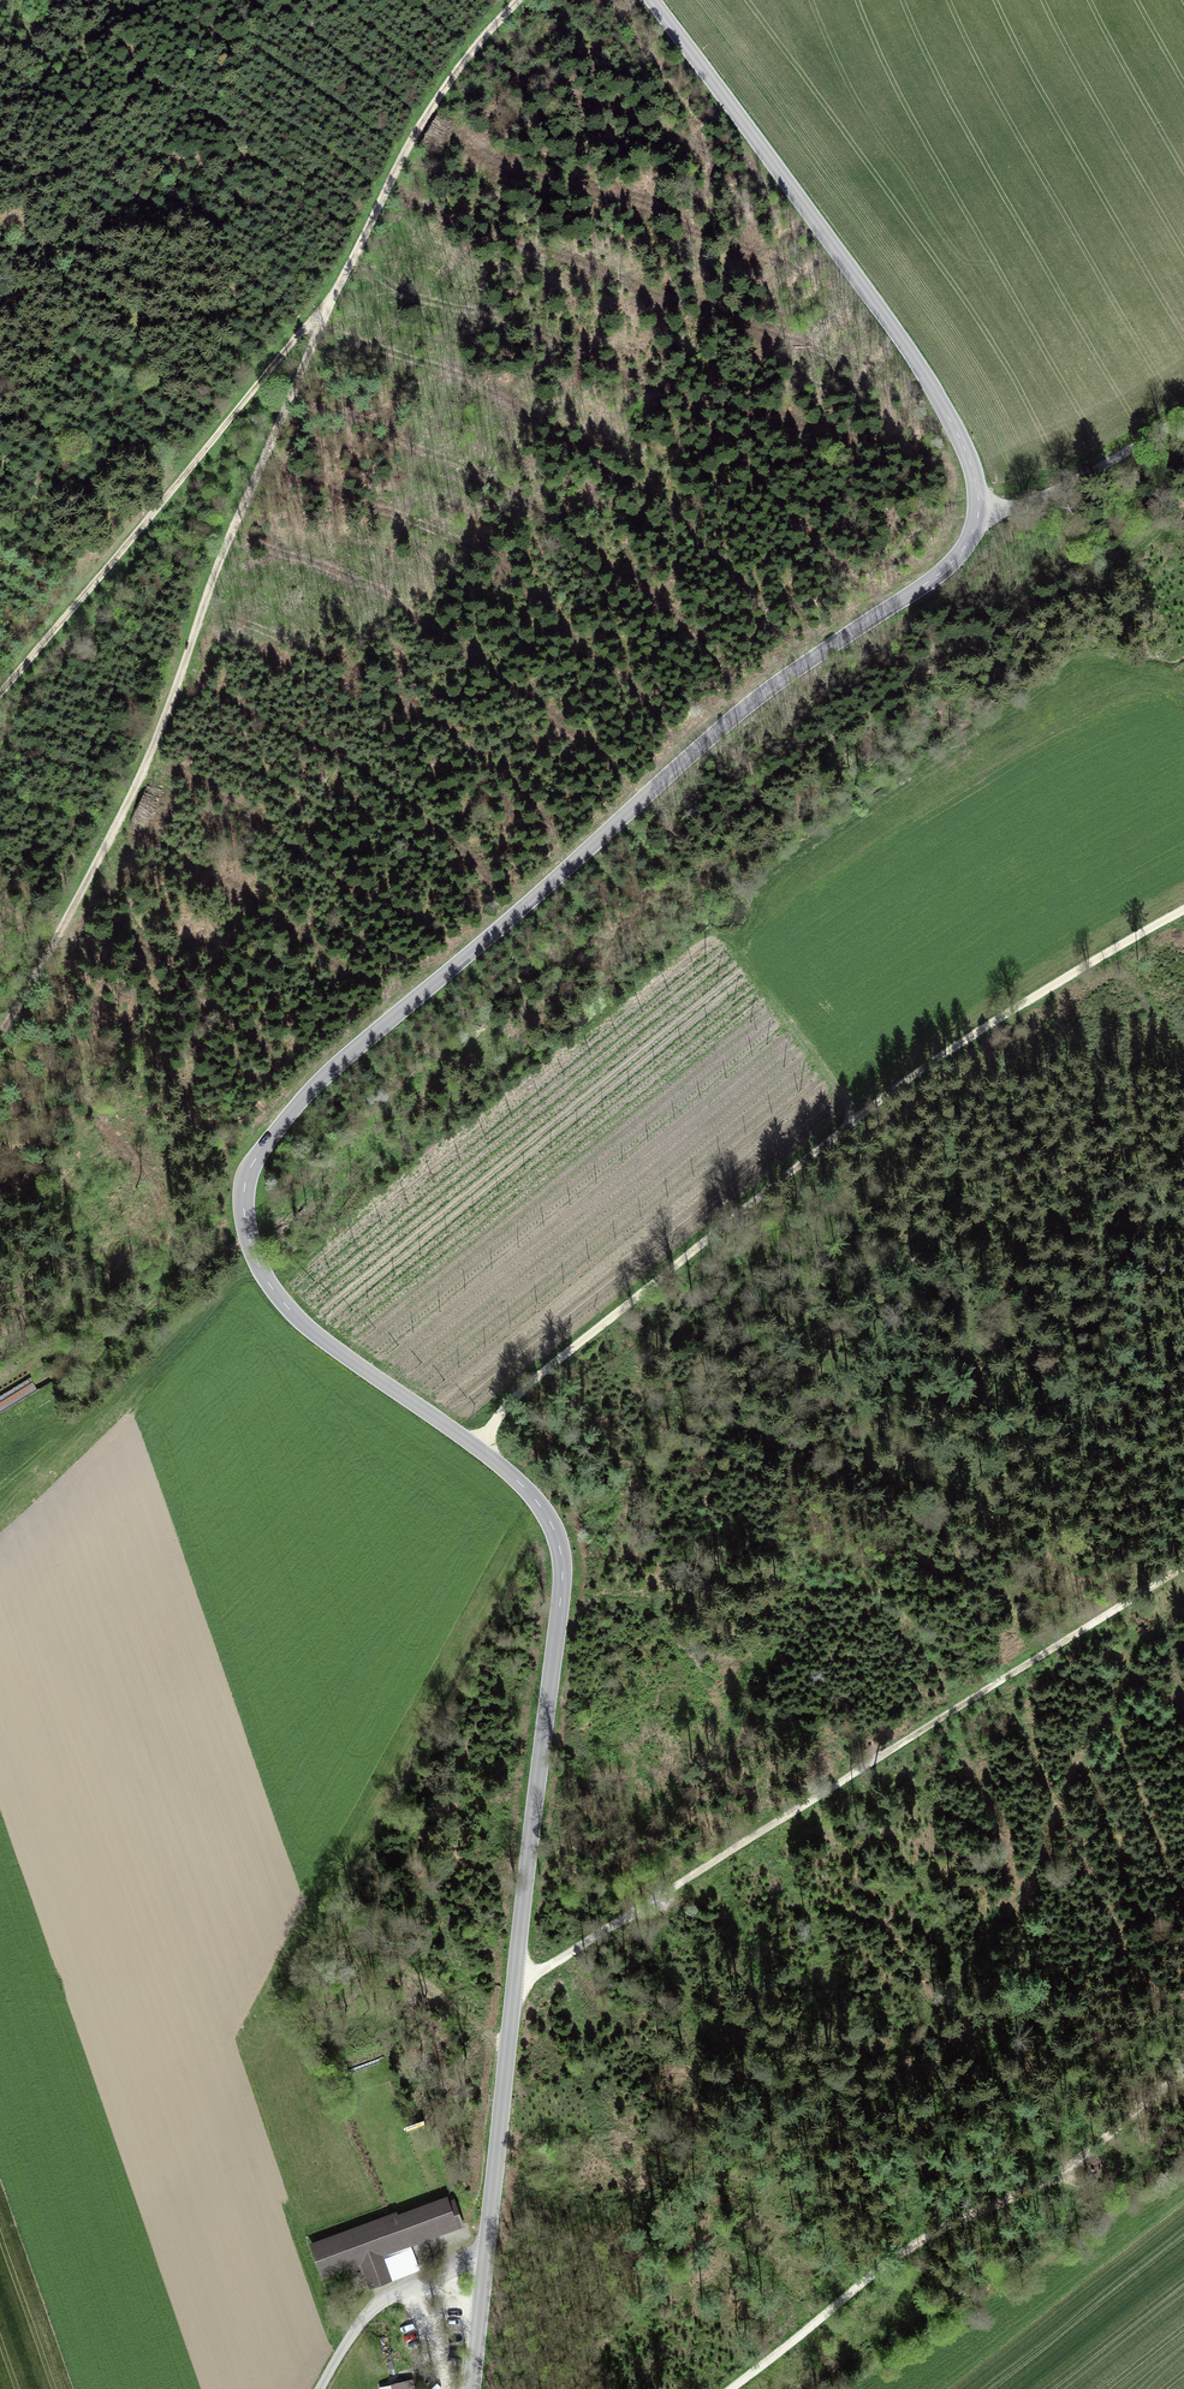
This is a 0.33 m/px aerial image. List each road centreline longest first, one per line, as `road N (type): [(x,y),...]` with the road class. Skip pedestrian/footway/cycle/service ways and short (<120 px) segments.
road 1 (tertiary): [(651,0),(940,405),(961,445),(973,523),(934,576),(727,722),(325,1075),(273,1134),(248,1177),(243,1207),(254,1255),(294,1313),(496,1463),(538,1504),(559,1544),(560,1608),(483,2258)]
road 2 (track): [(513,0),(447,86),(334,295),(223,549),(148,756),(0,1032)]
road 3 (track): [(475,1446),(587,1337),(920,1069),(1183,910)]
road 4 (track): [(513,1983),(1183,1567)]
road 5 (track): [(729,2388),(875,2271),(948,2226),(1061,2172),(1183,2072)]
road 6 (track): [(334,295),(0,692)]
road 7 (track): [(1183,416),(1097,468),(973,523)]
road 8 (unclassified): [(319,2388),(362,2314),(392,2291),(483,2258)]
road 9 (tertiary): [(483,2258),(471,2388)]

